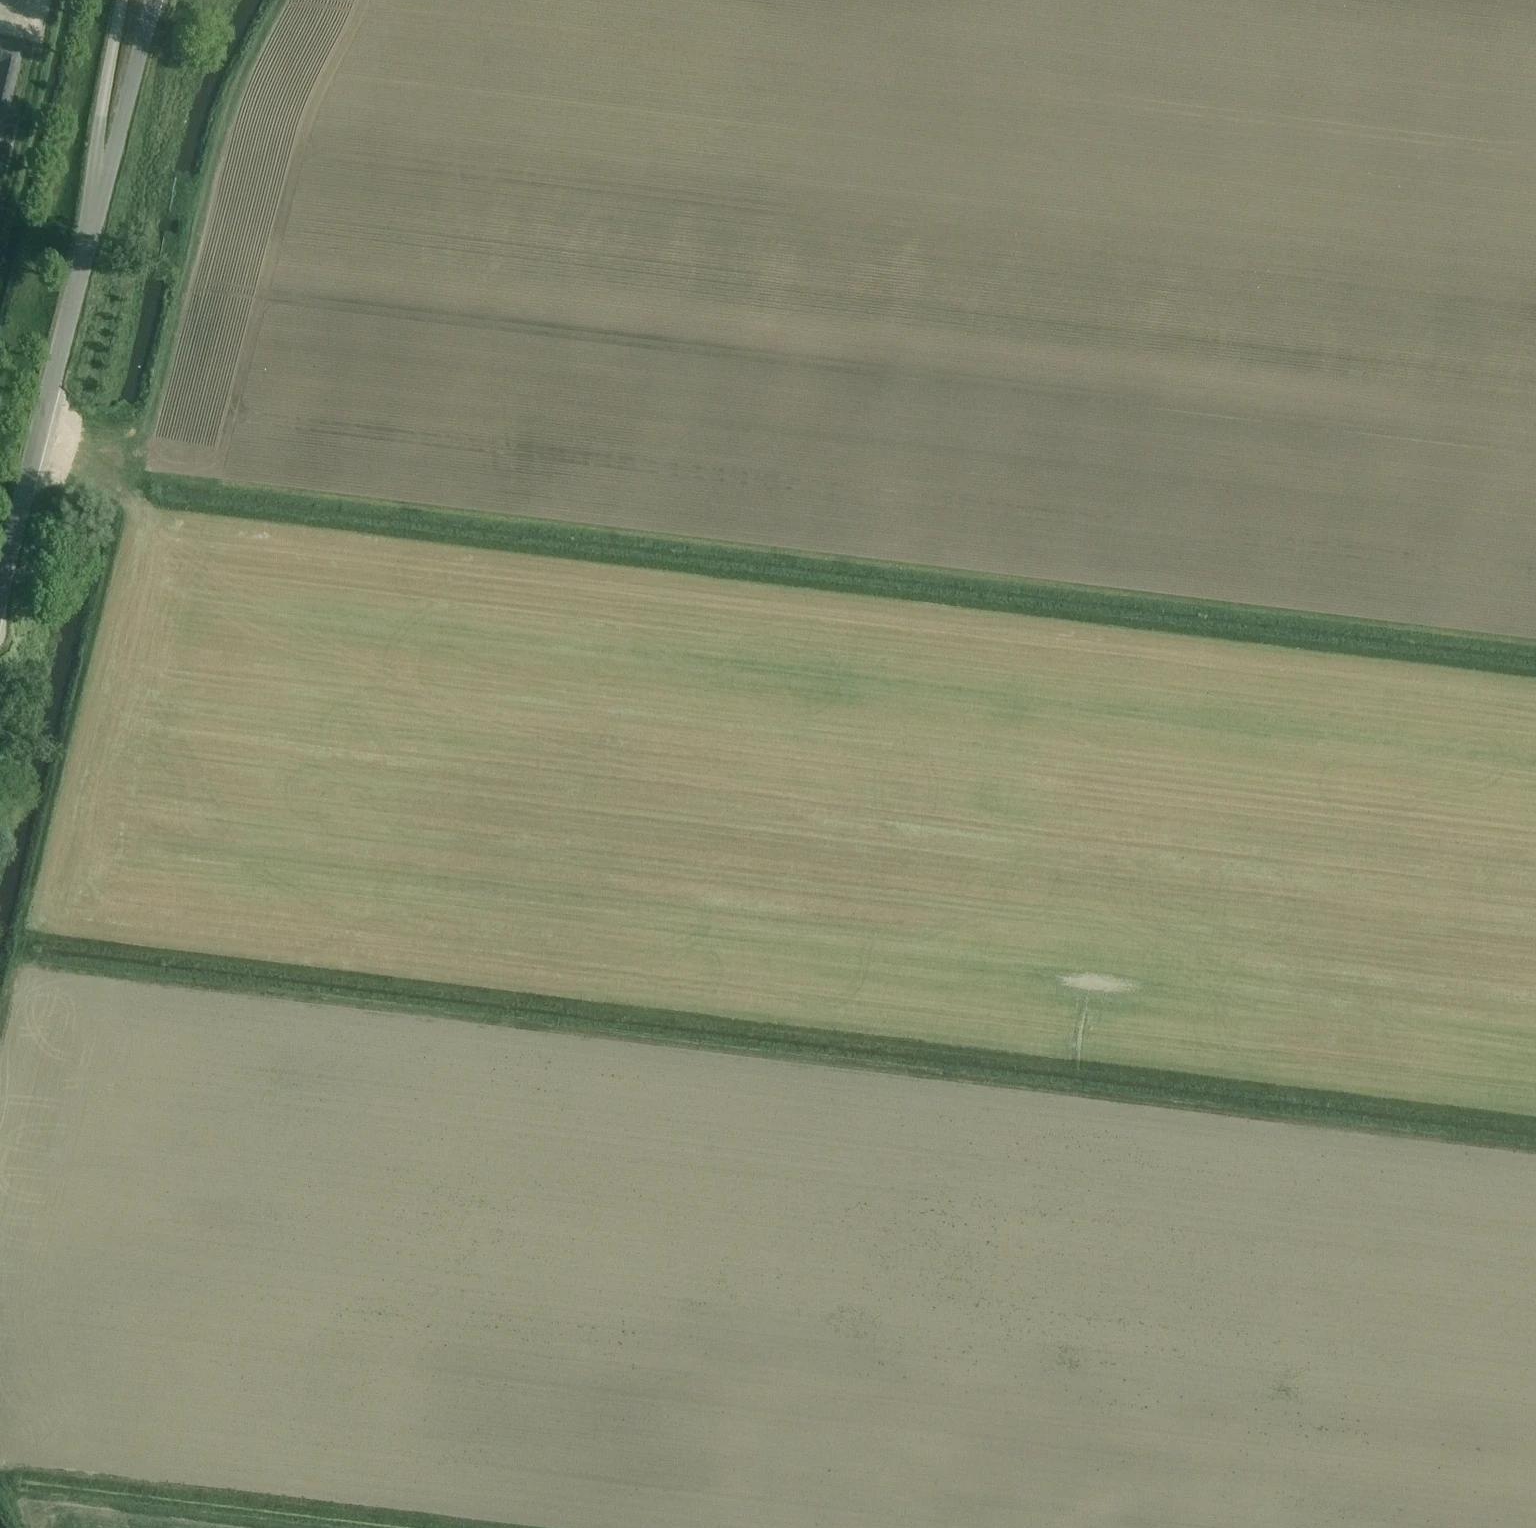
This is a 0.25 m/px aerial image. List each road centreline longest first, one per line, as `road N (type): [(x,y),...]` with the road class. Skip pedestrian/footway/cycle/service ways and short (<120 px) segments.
road 1 (unclassified): [(0,604),(93,220)]
road 2 (unclassified): [(93,220),(149,0)]
road 3 (unclassified): [(123,0),(93,220)]

